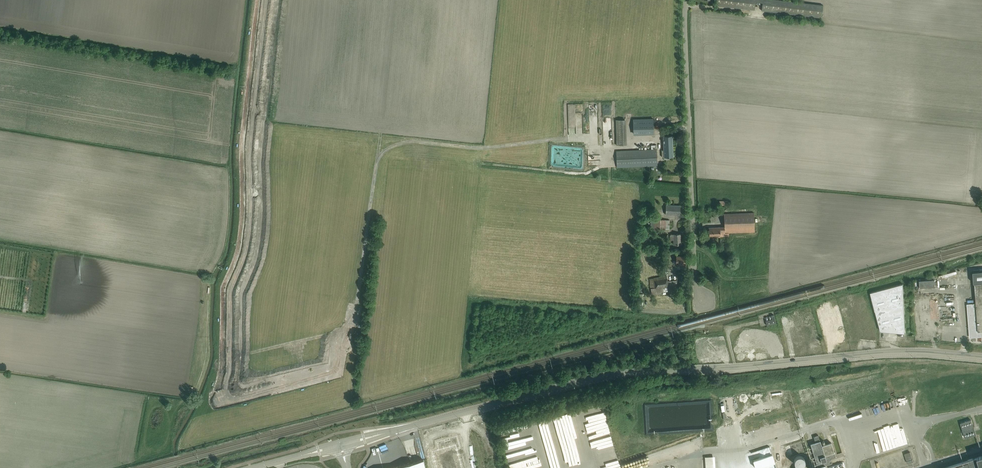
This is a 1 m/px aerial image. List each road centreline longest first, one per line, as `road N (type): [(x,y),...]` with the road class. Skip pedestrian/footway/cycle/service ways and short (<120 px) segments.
road 1 (unclassified): [(379,434),(611,374),(891,352),(981,357)]
road 2 (unclassified): [(696,303),(683,0)]

